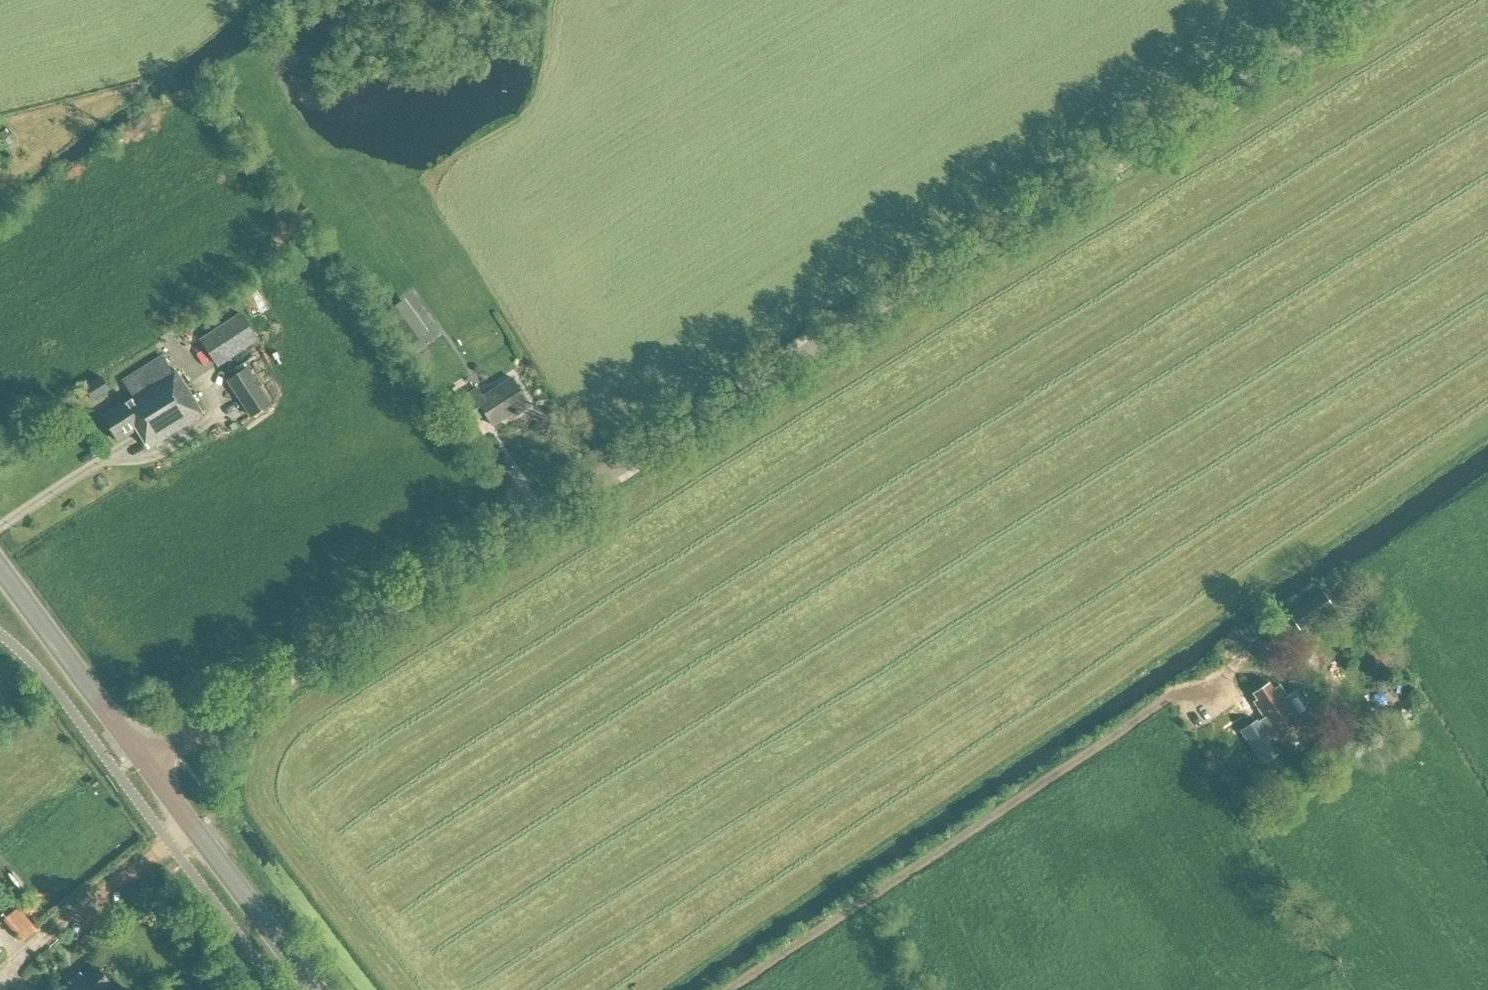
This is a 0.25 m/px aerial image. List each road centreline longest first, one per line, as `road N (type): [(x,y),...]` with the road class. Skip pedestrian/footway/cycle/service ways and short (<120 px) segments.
road 1 (unclassified): [(143,755),(1371,0)]
road 2 (track): [(728,989),(1185,685),(1229,670)]
road 3 (secondary): [(317,989),(143,755)]
road 4 (secondary): [(143,755),(0,564)]

